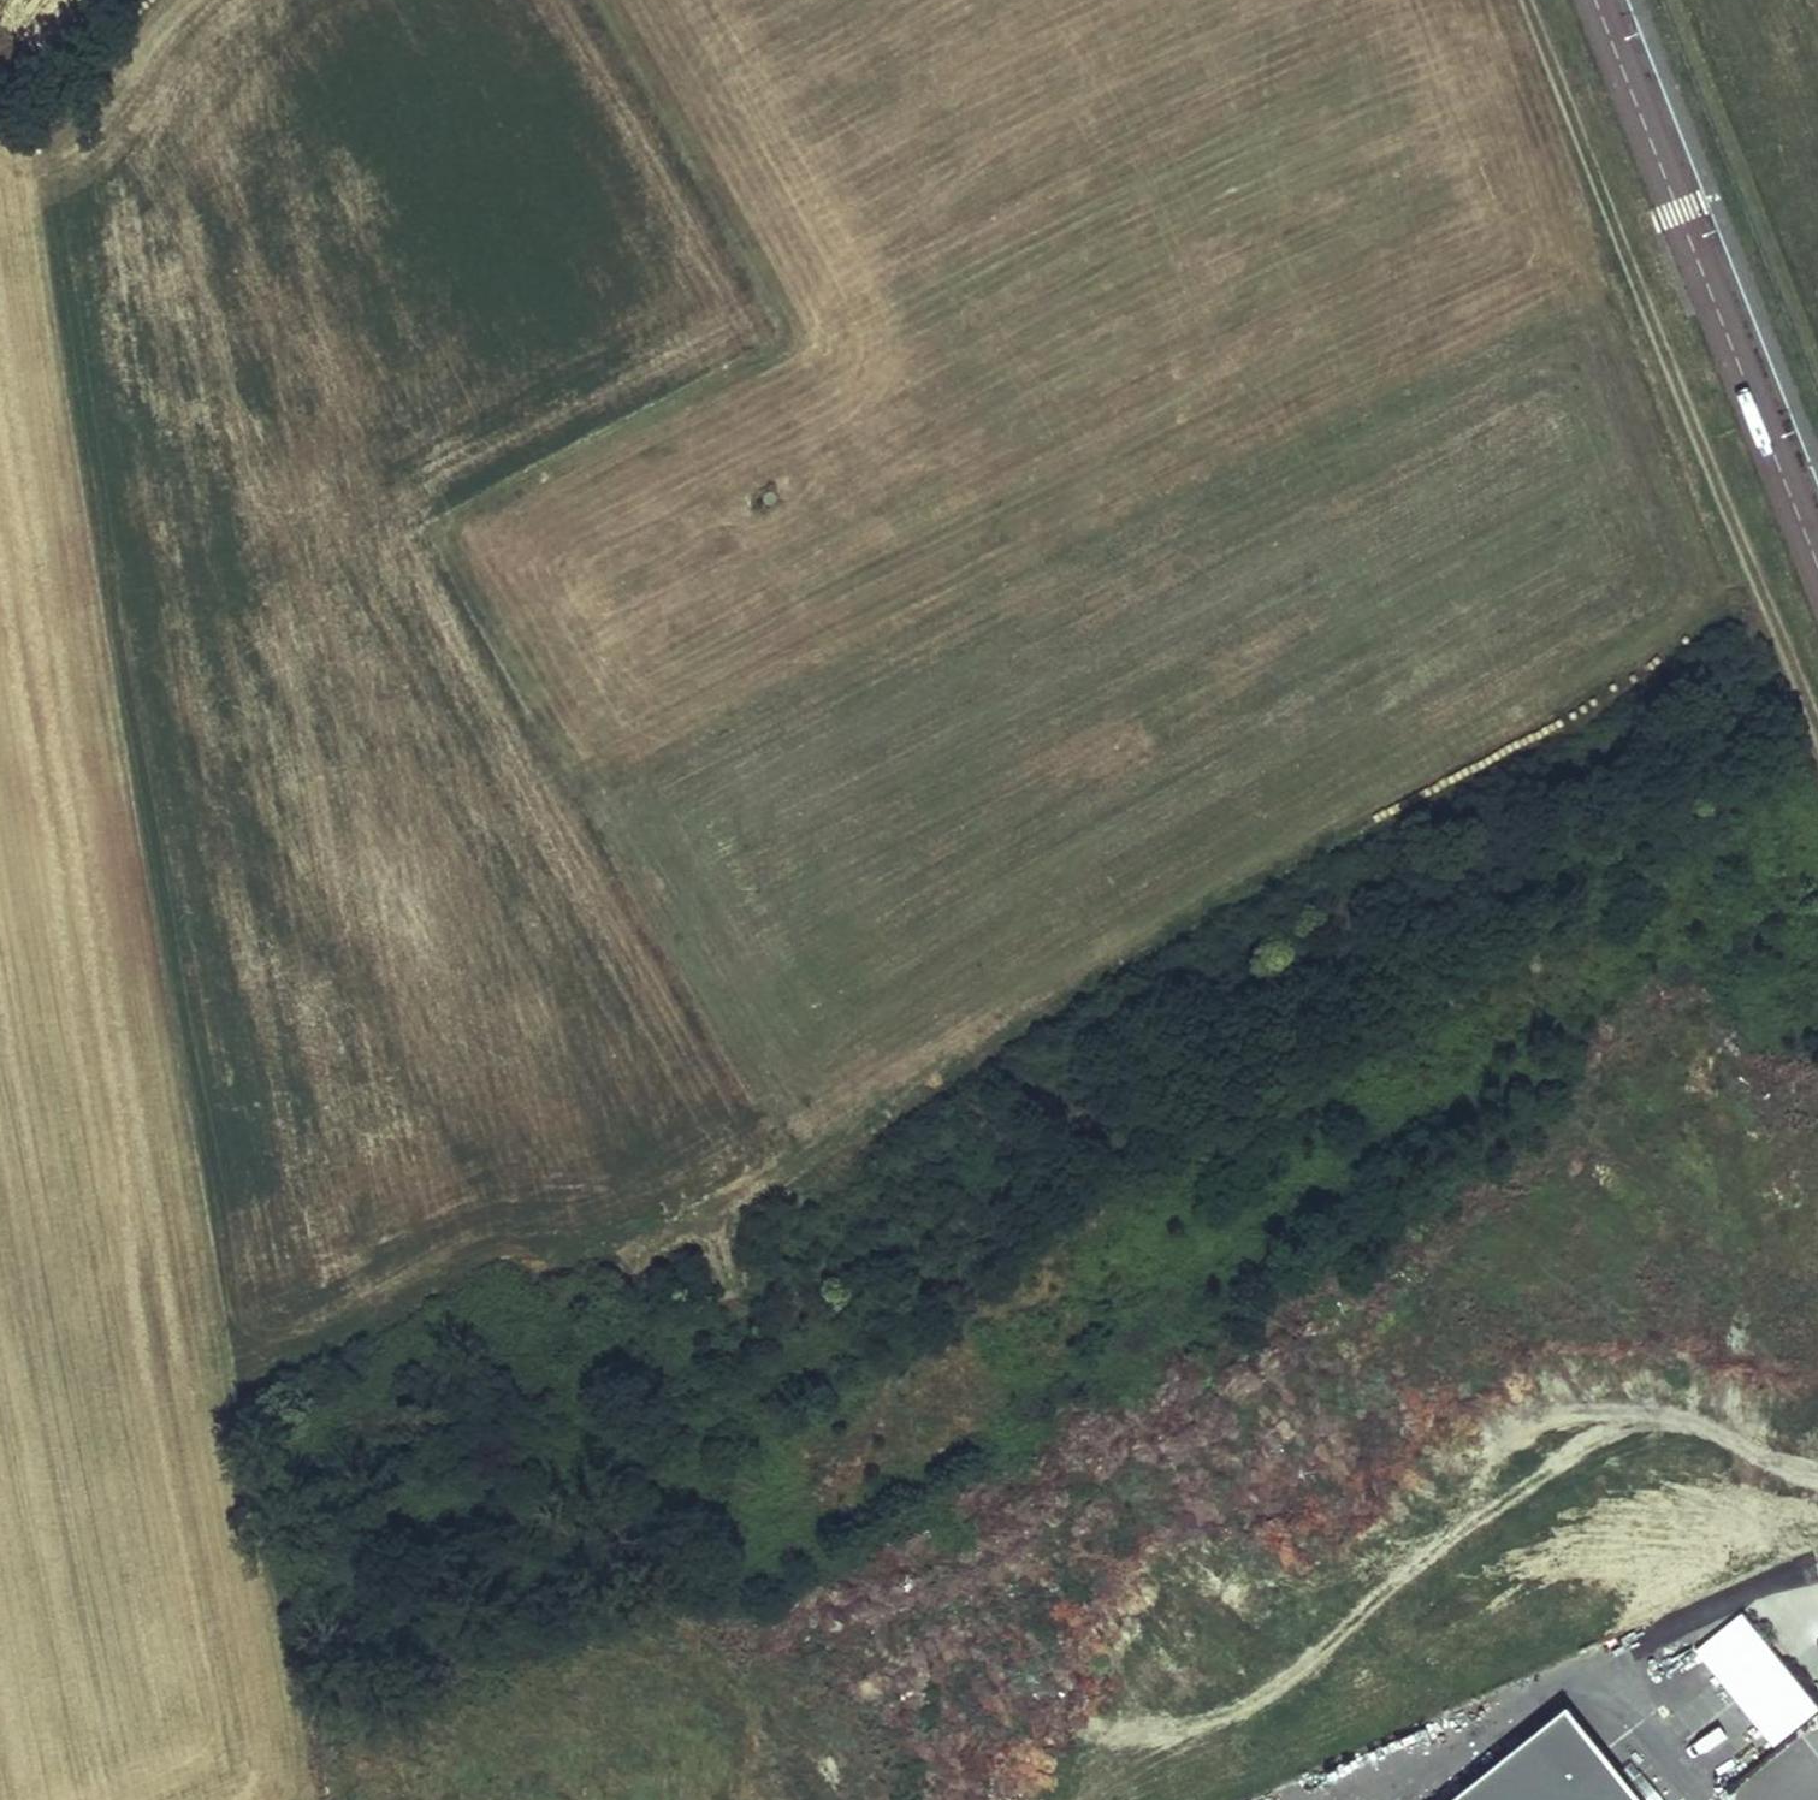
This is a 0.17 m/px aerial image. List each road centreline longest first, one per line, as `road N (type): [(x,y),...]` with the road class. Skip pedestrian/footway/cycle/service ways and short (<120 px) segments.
road 1 (track): [(1526,0),(1817,725)]
road 2 (track): [(1817,1474),(1663,1417),(1619,1432),(1547,1472),(1413,1569),(1269,1699),(1219,1721),(1154,1731)]

